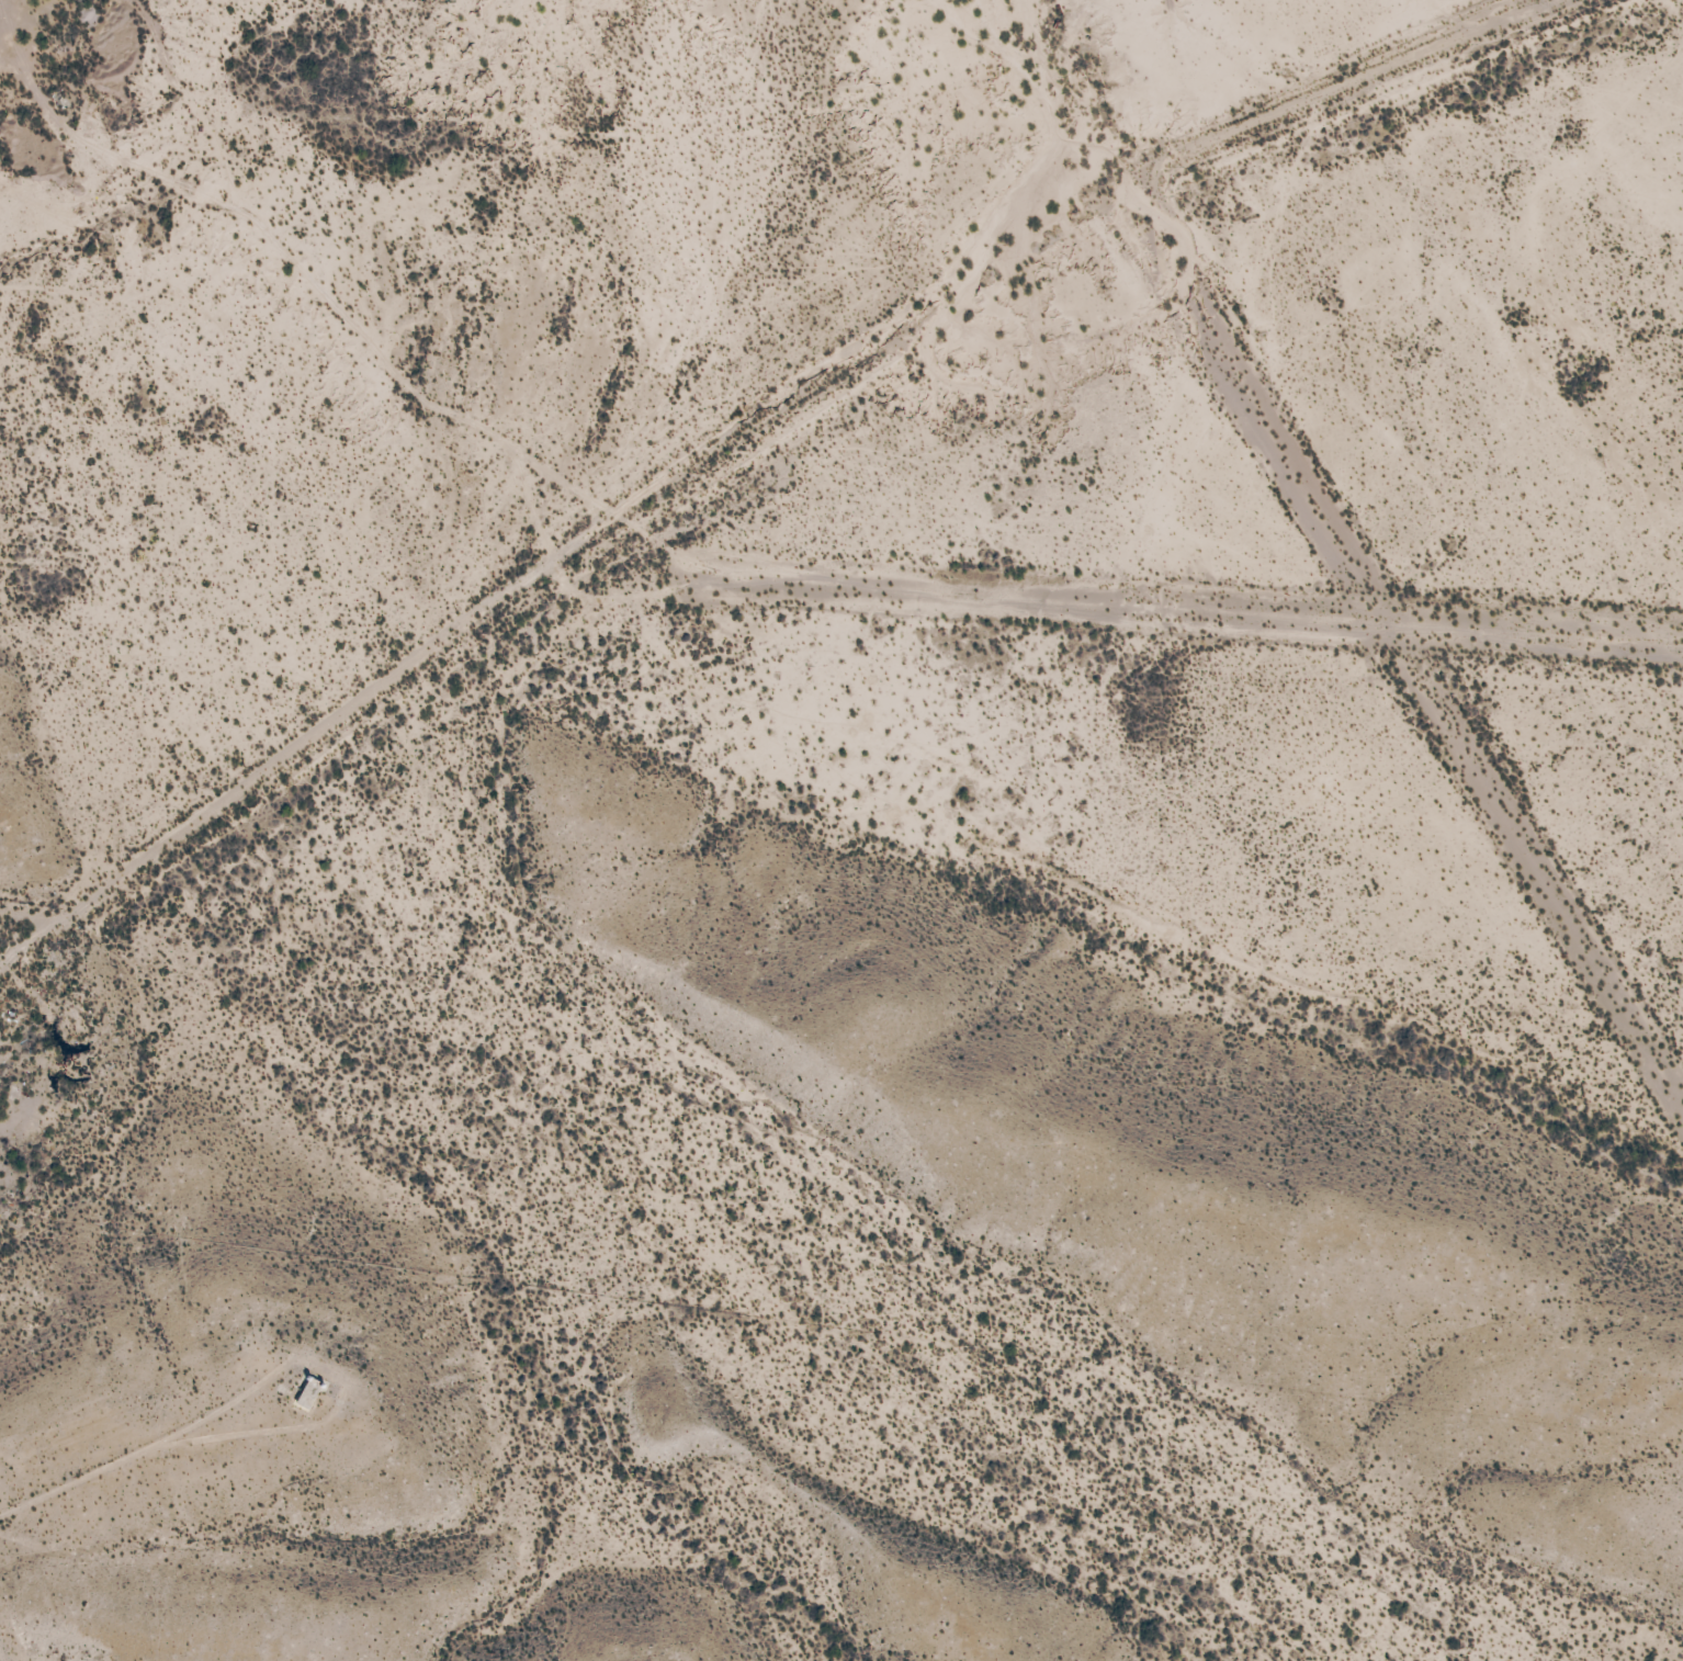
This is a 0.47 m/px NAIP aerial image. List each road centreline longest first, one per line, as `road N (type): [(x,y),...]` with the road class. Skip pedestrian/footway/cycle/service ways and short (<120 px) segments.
road 1 (residential): [(1561,0),(1130,174),(644,496),(0,973)]

